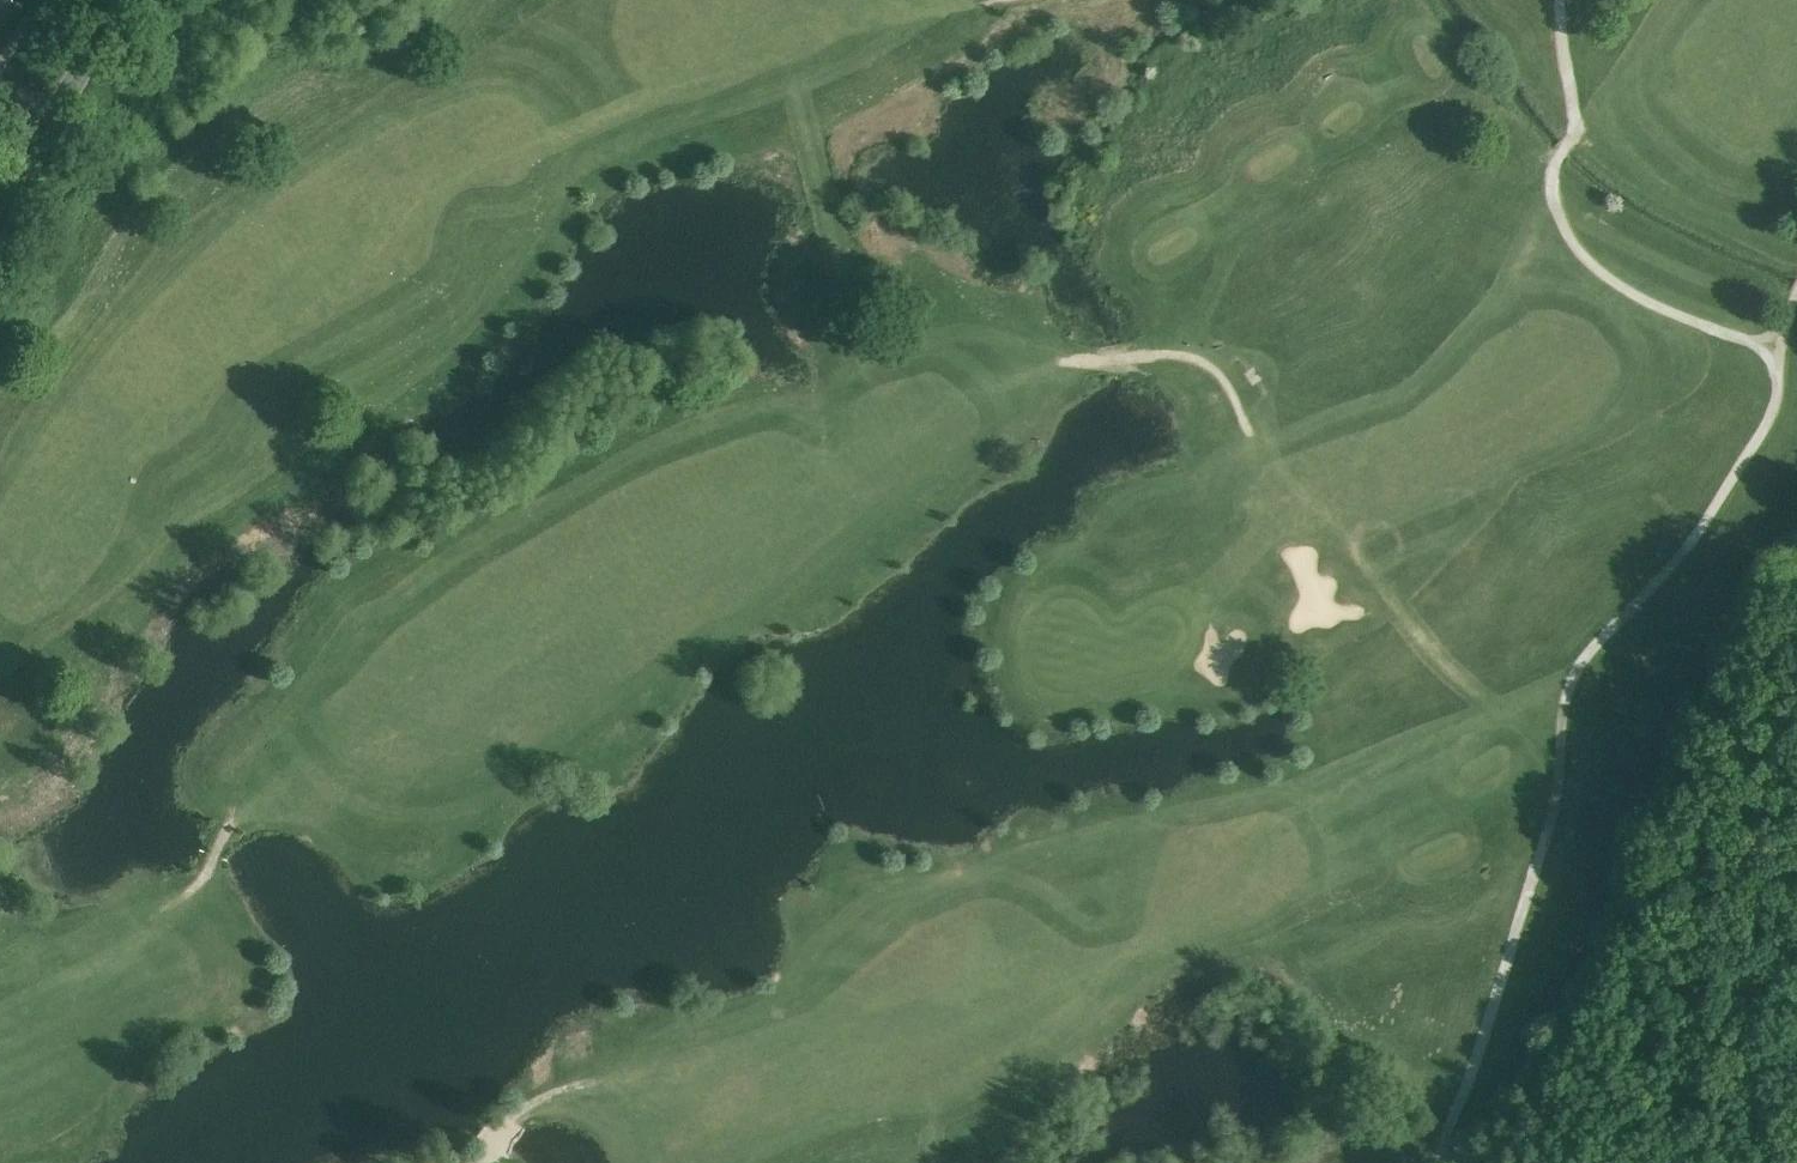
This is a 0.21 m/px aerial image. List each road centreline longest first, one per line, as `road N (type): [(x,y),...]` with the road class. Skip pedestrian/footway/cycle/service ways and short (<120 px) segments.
road 1 (tertiary): [(107,0),(0,187)]

